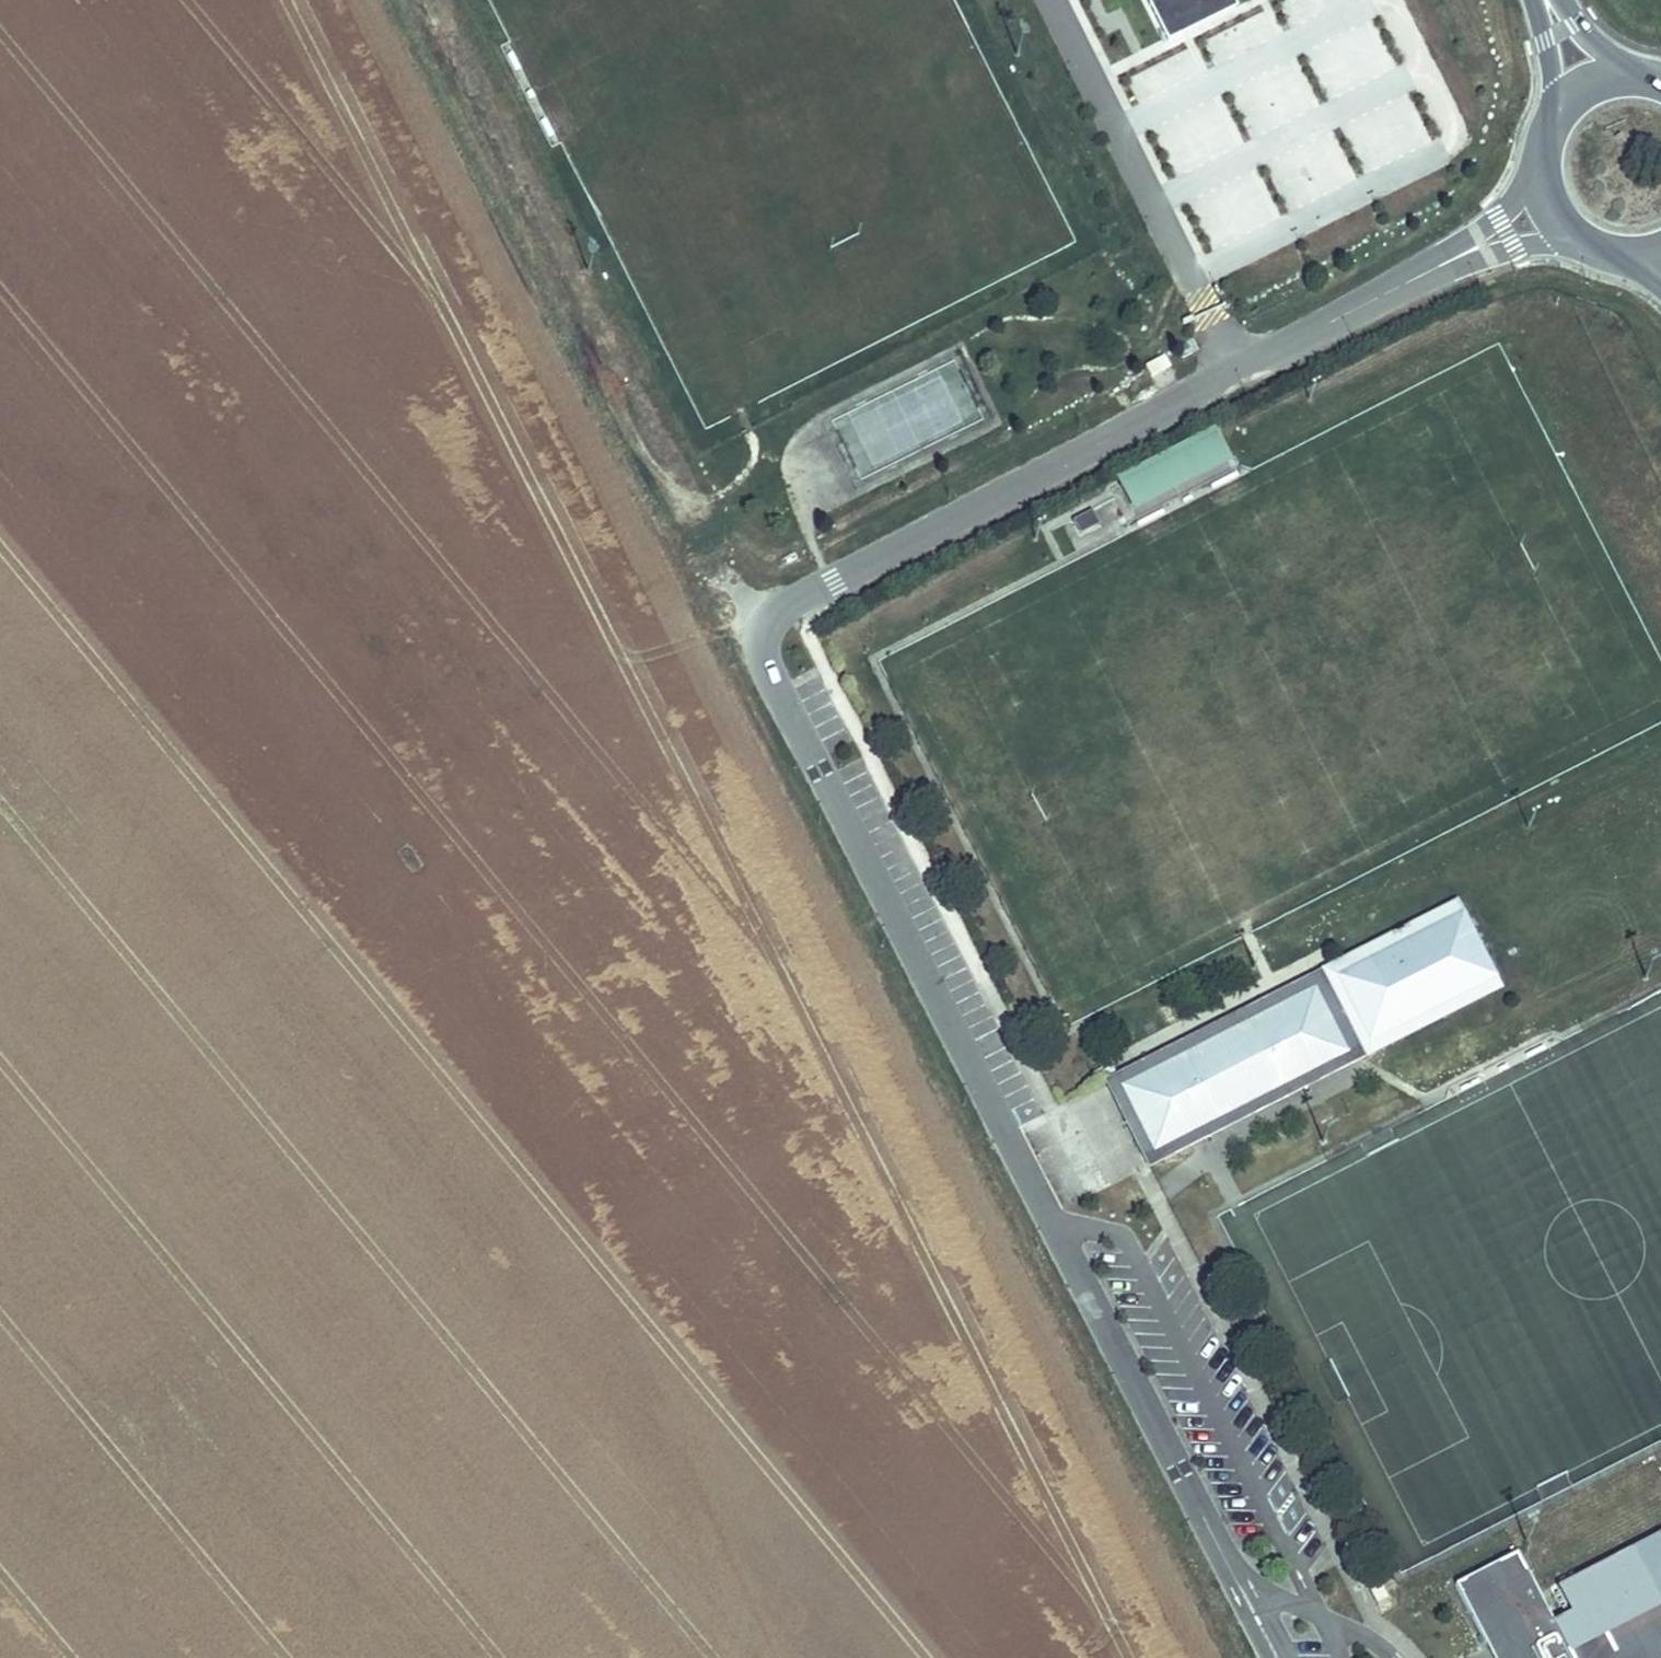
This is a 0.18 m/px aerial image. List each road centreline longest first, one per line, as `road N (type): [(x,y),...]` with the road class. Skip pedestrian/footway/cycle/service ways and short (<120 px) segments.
road 1 (residential): [(1538,181),(1412,279),(1568,234)]

